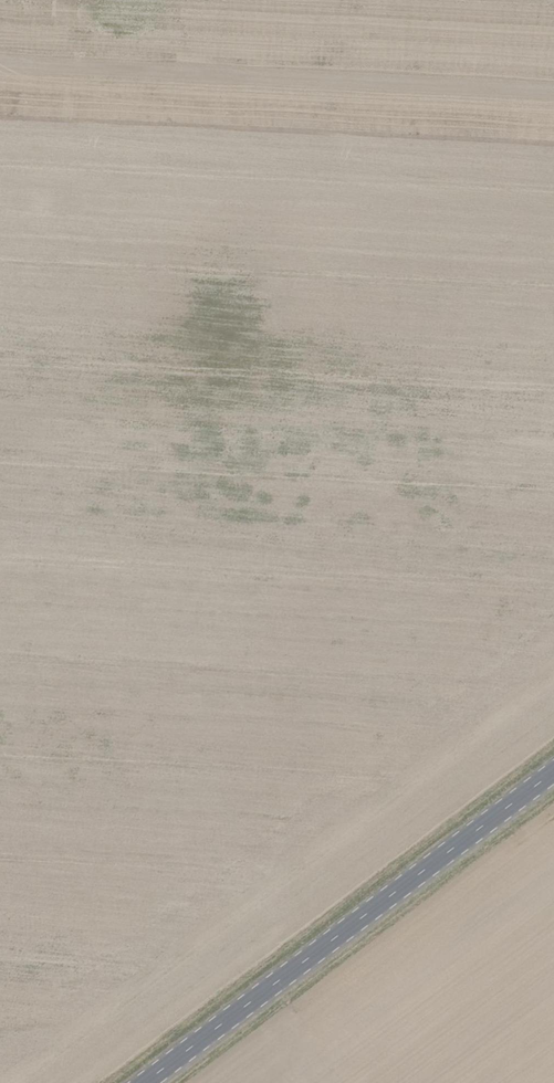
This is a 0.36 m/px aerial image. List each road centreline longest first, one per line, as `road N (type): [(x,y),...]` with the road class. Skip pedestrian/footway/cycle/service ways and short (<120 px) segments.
road 1 (primary): [(553,772),(144,1082)]

